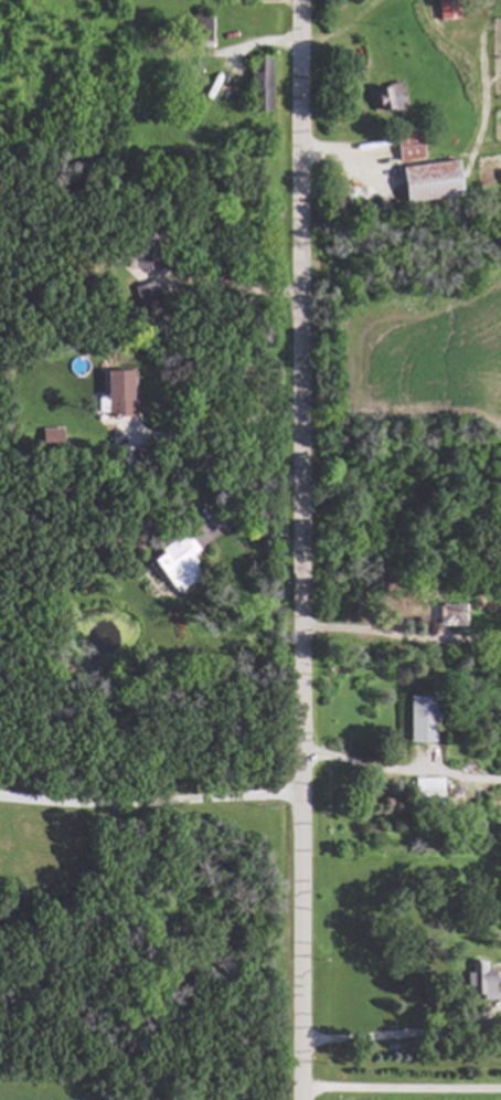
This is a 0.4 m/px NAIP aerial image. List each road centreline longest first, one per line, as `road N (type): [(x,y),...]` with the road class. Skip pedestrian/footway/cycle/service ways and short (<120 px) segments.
road 1 (residential): [(298,1099),(299,0)]

